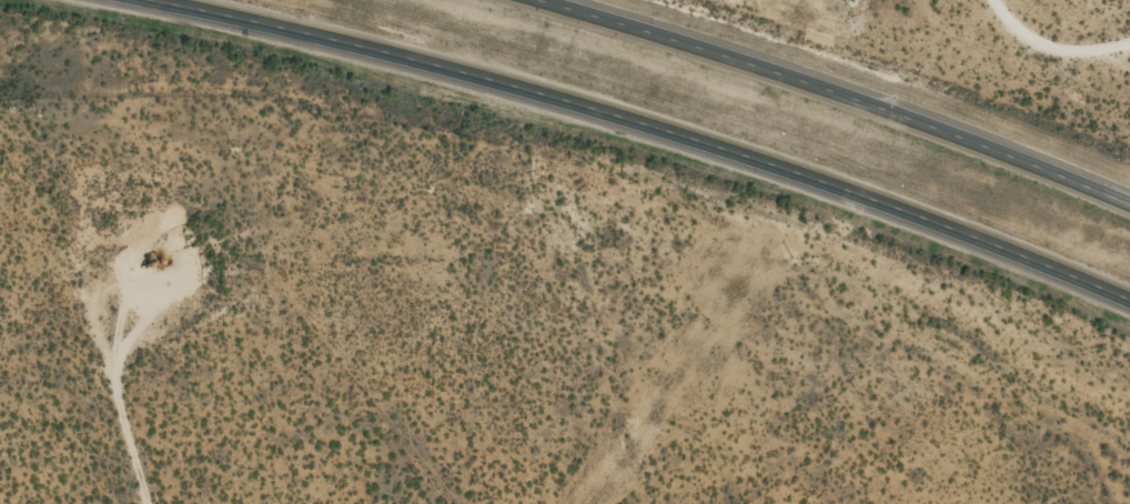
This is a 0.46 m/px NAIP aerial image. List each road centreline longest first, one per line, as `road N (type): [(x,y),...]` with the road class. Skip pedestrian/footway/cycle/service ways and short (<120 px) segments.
road 1 (primary): [(164,0),(613,113),(879,201),(1129,300)]
road 2 (primary): [(1129,208),(900,119),(526,0)]

